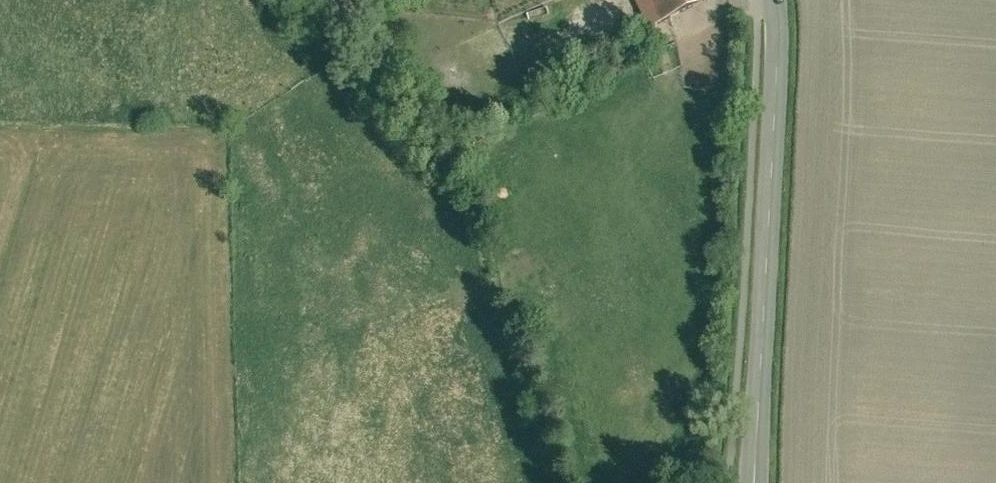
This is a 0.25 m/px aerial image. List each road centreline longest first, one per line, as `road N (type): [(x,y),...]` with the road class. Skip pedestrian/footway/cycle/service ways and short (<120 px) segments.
road 1 (tertiary): [(769,0),(749,482)]

